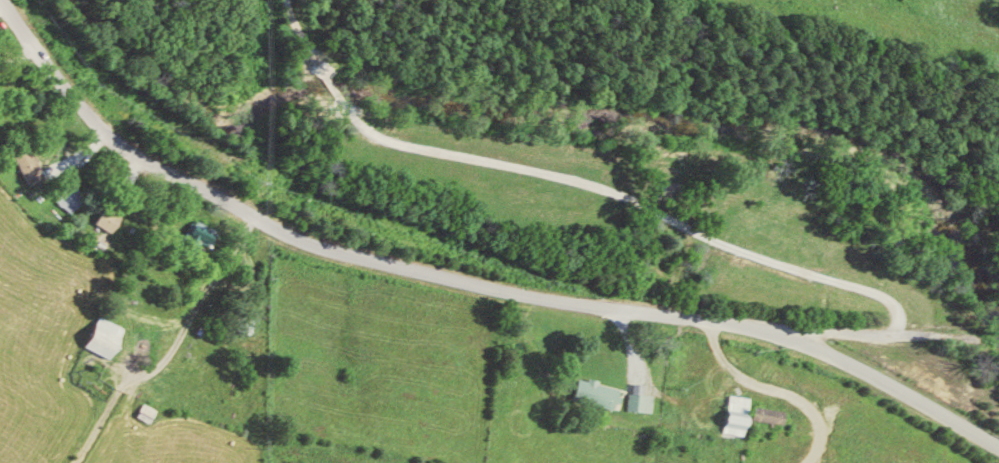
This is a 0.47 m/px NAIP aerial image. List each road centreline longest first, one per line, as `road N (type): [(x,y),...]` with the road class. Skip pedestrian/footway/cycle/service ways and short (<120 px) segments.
road 1 (residential): [(998,447),(862,367),(745,322),(542,297),(300,239),(120,145),(45,66),(0,0)]
road 2 (residential): [(801,344),(835,336),(998,341)]

